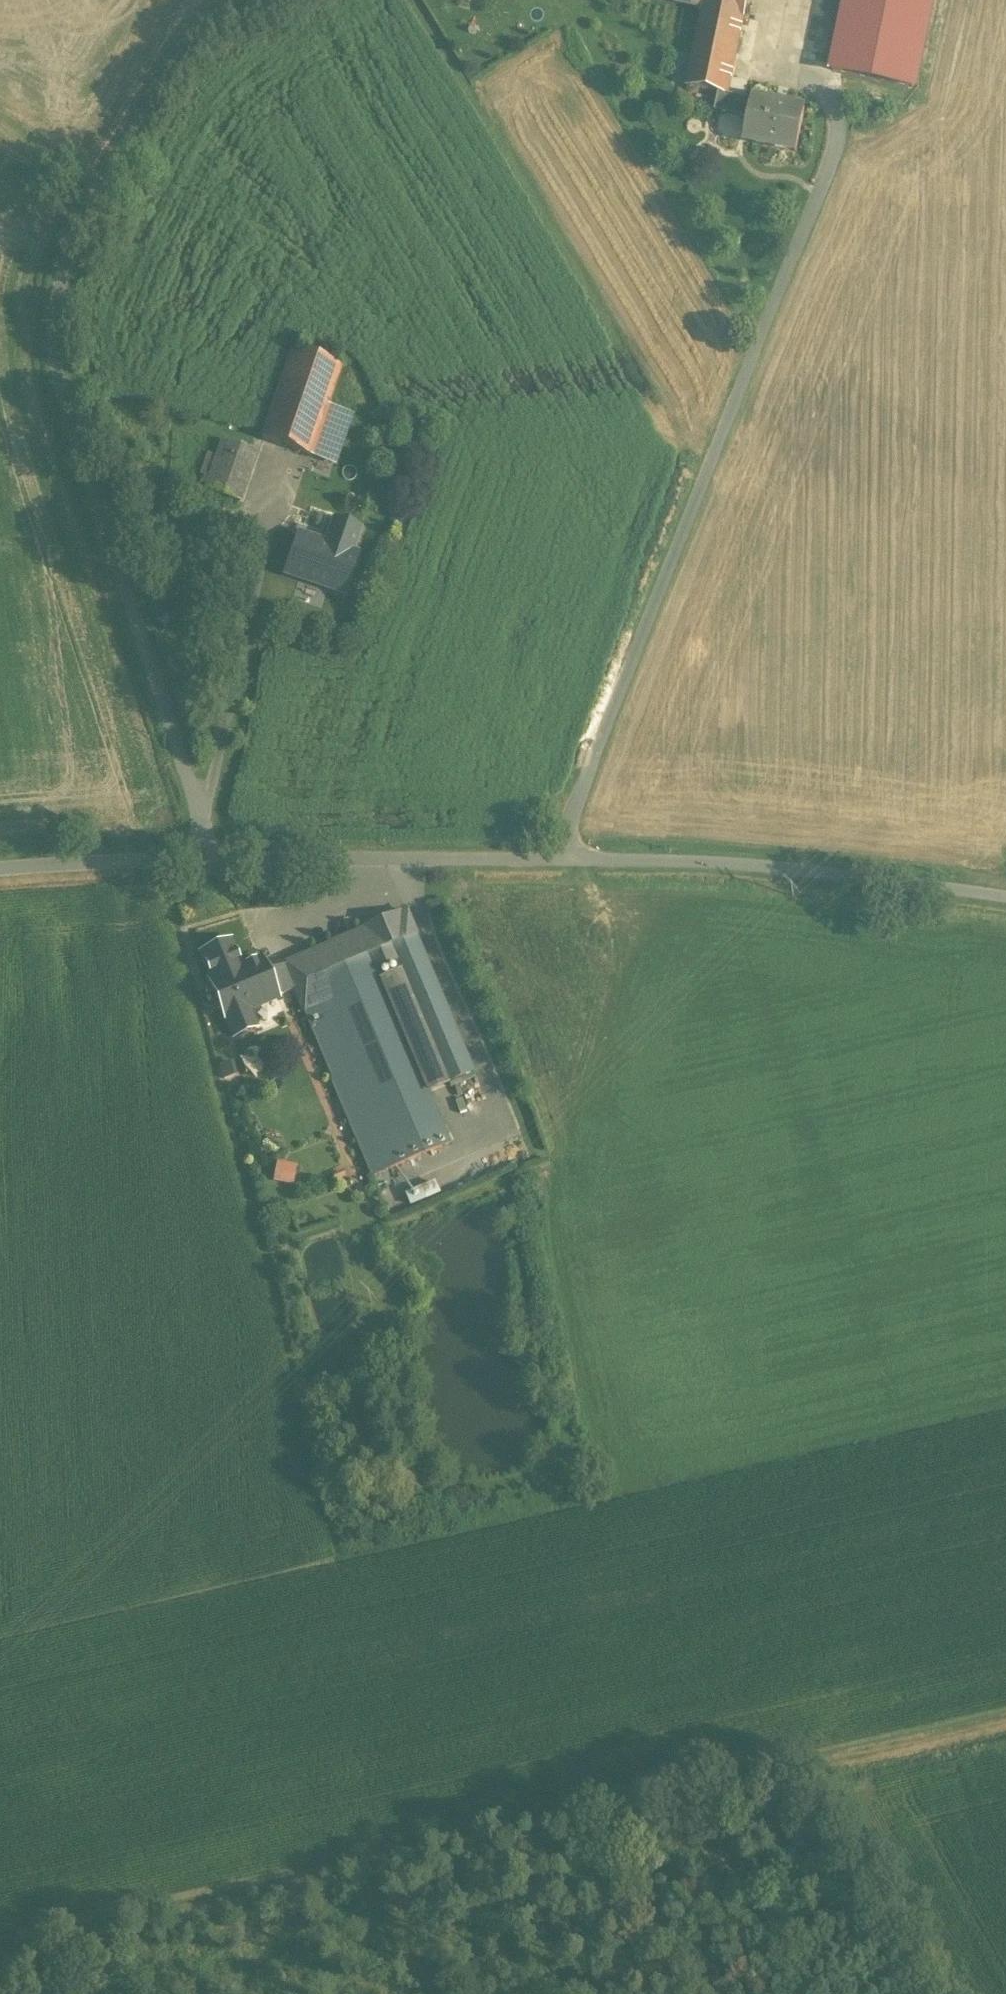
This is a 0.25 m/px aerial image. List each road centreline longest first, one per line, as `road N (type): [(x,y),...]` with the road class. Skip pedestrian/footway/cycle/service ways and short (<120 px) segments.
road 1 (track): [(0,1948),(1005,1720)]
road 2 (unclassified): [(242,0),(206,19),(183,45),(113,167),(54,300),(57,370),(207,855)]
road 3 (unclassified): [(207,855),(717,857),(1005,897)]
road 4 (unclassified): [(207,855),(0,866)]

